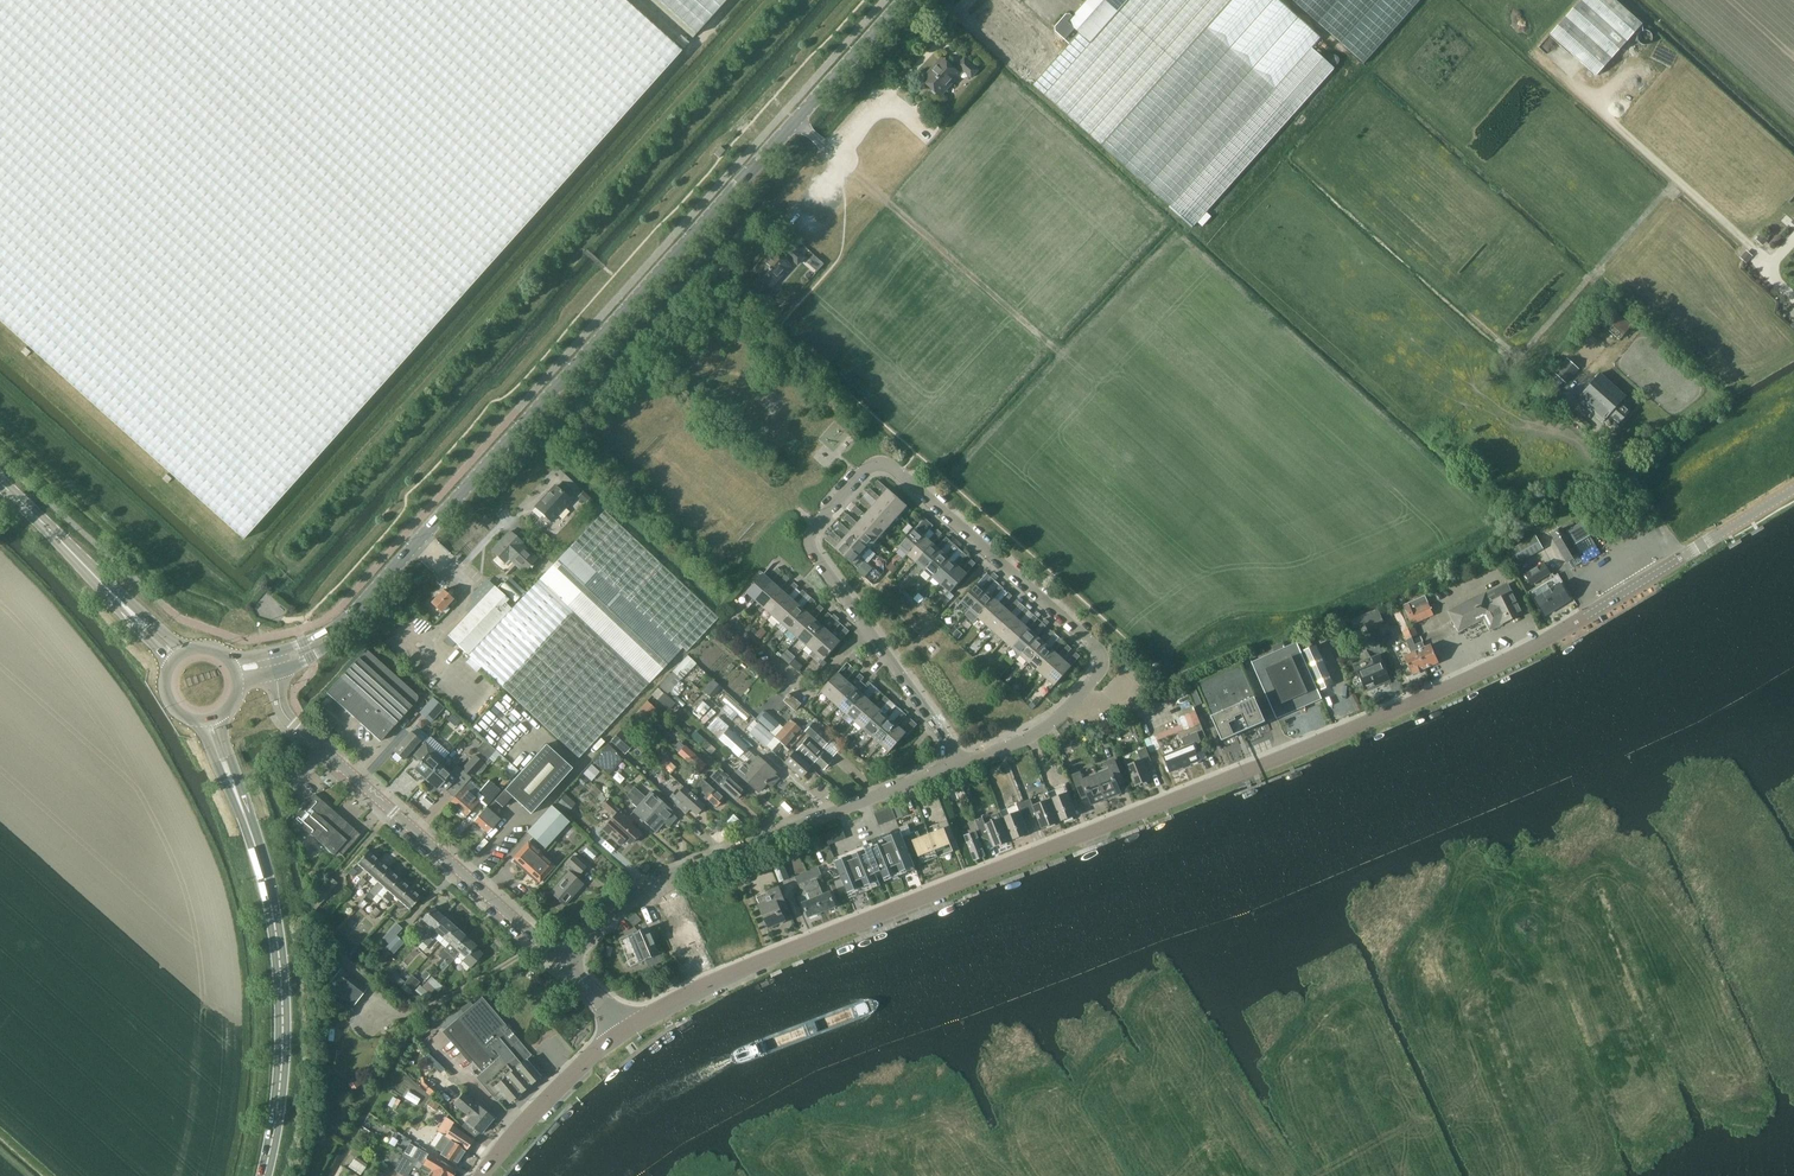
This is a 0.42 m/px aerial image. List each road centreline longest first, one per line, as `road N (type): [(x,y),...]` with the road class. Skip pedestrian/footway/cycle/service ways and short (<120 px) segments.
road 1 (tertiary): [(624,1031),(749,966),(1467,681),(1554,639),(1793,491)]
road 2 (tertiary): [(276,663),(328,643),(909,0)]
road 3 (residential): [(958,765),(1053,722),(1103,666),(1100,655),(891,470),(871,469),(812,533),(809,548),(950,743)]
road 4 (secondary): [(265,1175),(281,1078),(279,937),(246,815),(207,718)]
road 5 (residential): [(568,963),(656,880),(958,765)]
road 6 (tertiary): [(568,963),(293,725),(279,698),(276,663)]
road 7 (secondary): [(176,658),(0,482)]
road 8 (tertiary): [(482,1175),(521,1124),(624,1031)]

